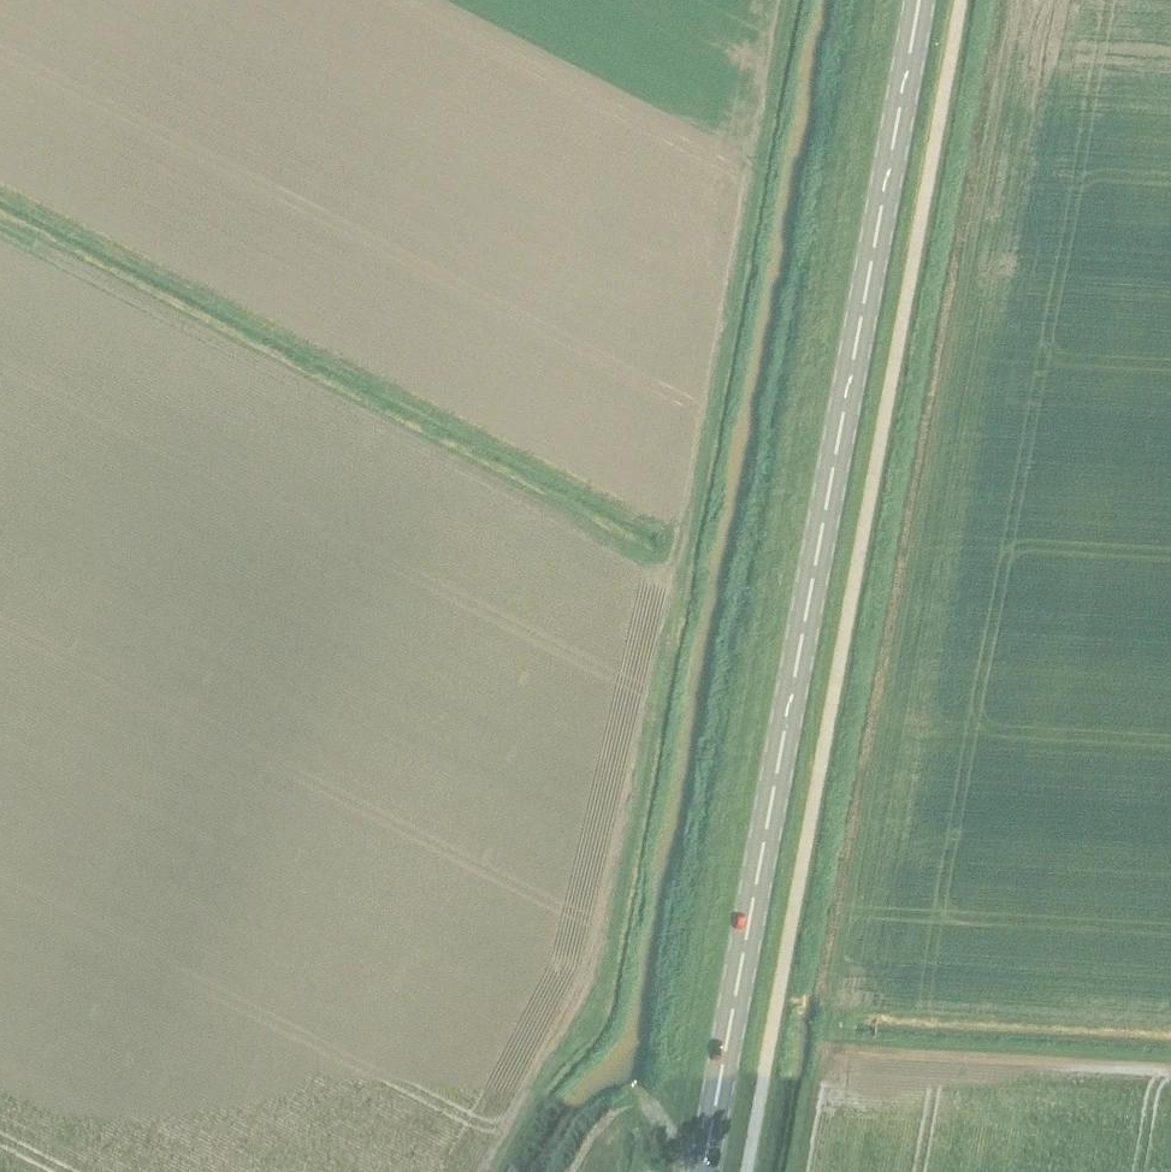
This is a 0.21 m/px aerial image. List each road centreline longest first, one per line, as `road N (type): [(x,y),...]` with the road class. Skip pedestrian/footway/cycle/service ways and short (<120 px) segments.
road 1 (primary): [(705,1171),(917,0)]

